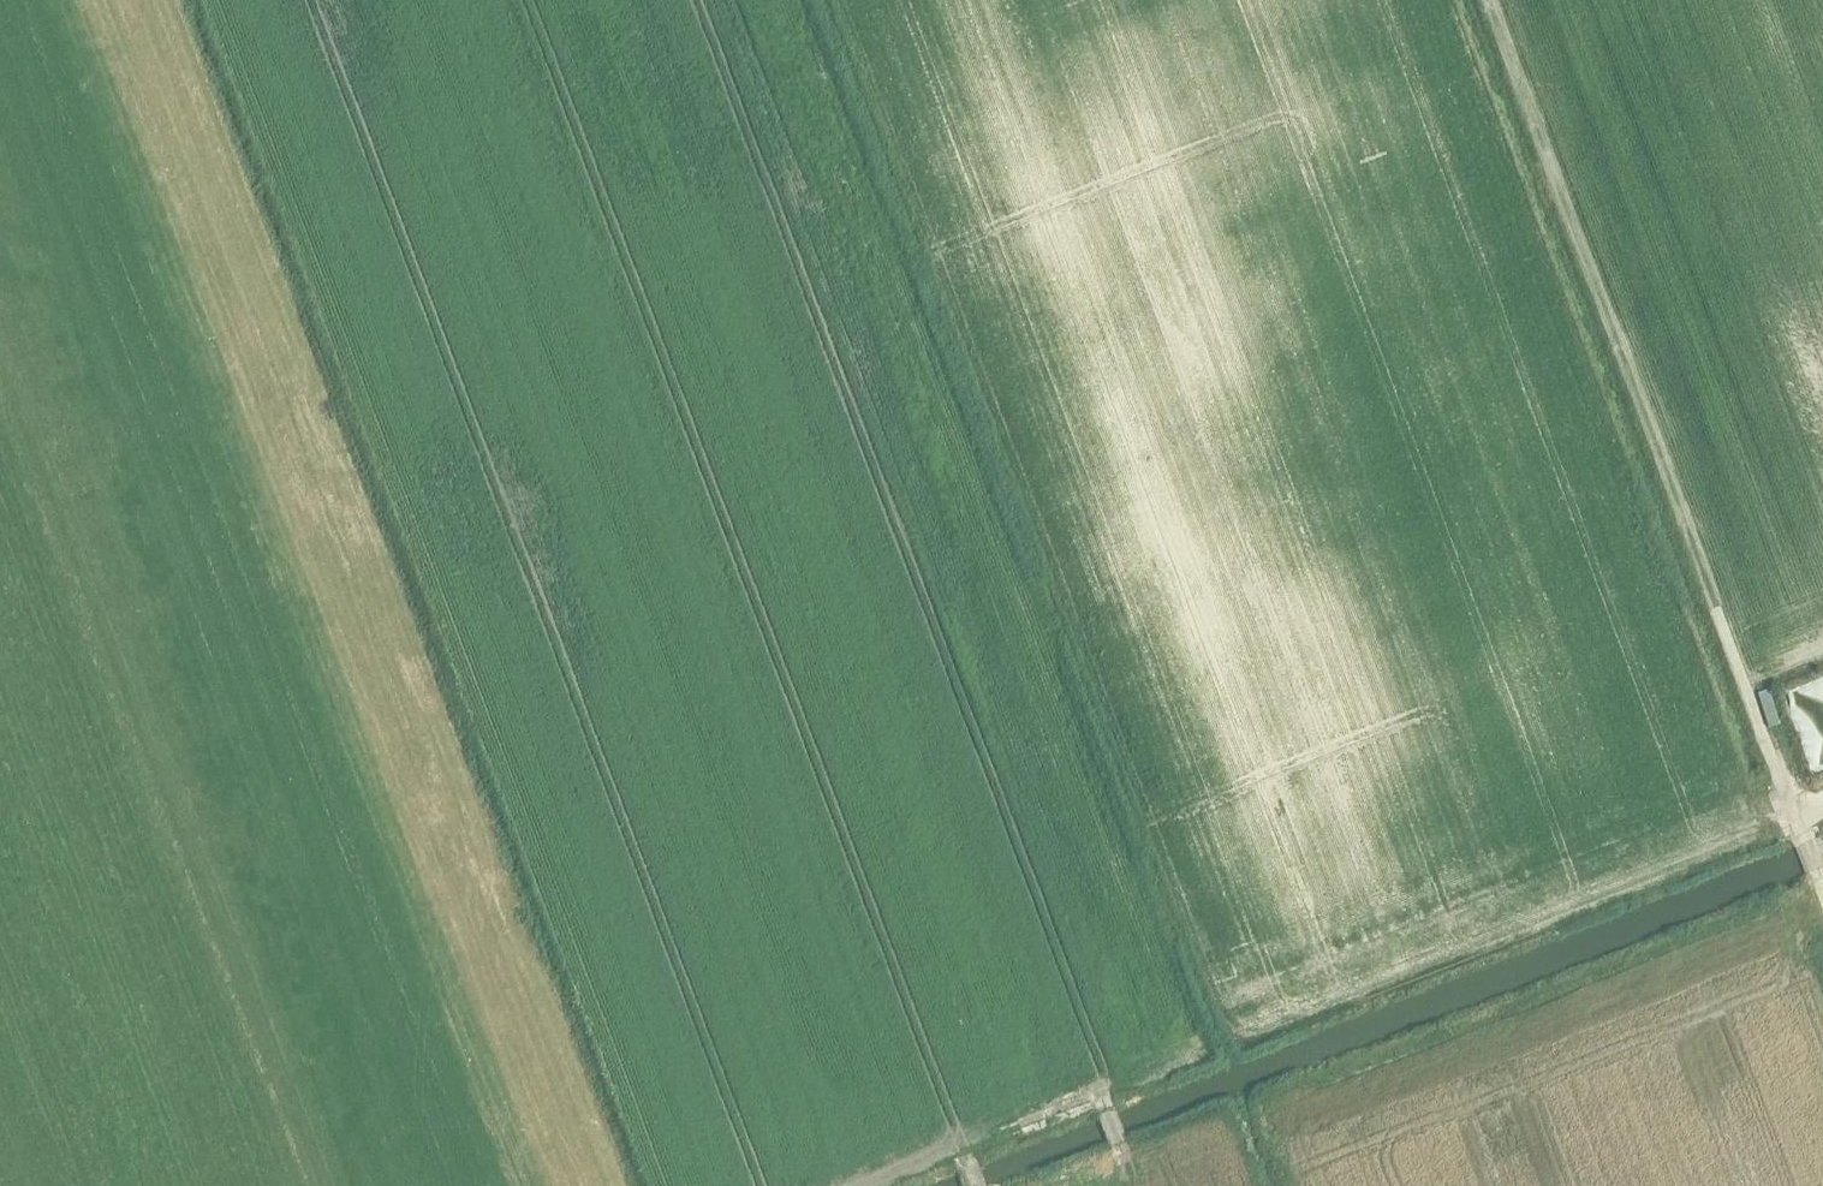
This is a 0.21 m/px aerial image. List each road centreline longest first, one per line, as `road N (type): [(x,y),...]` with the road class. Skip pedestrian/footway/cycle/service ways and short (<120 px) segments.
road 1 (track): [(1797,812),(1718,607)]

